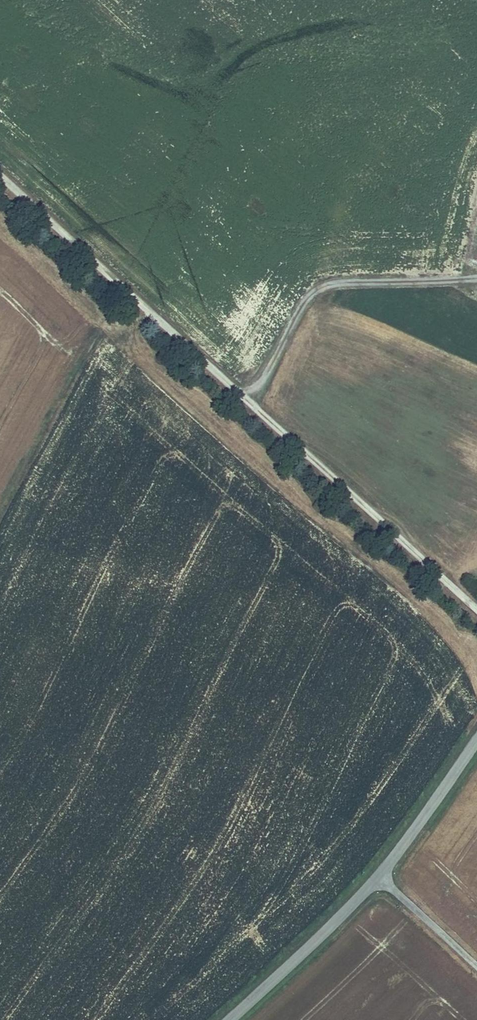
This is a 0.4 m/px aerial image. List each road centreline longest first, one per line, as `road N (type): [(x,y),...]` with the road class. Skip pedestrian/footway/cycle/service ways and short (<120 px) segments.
road 1 (track): [(0,171),(476,610)]
road 2 (tertiary): [(476,740),(378,874),(229,1019)]
road 3 (track): [(476,279),(329,284),(310,294),(269,378),(247,398)]

